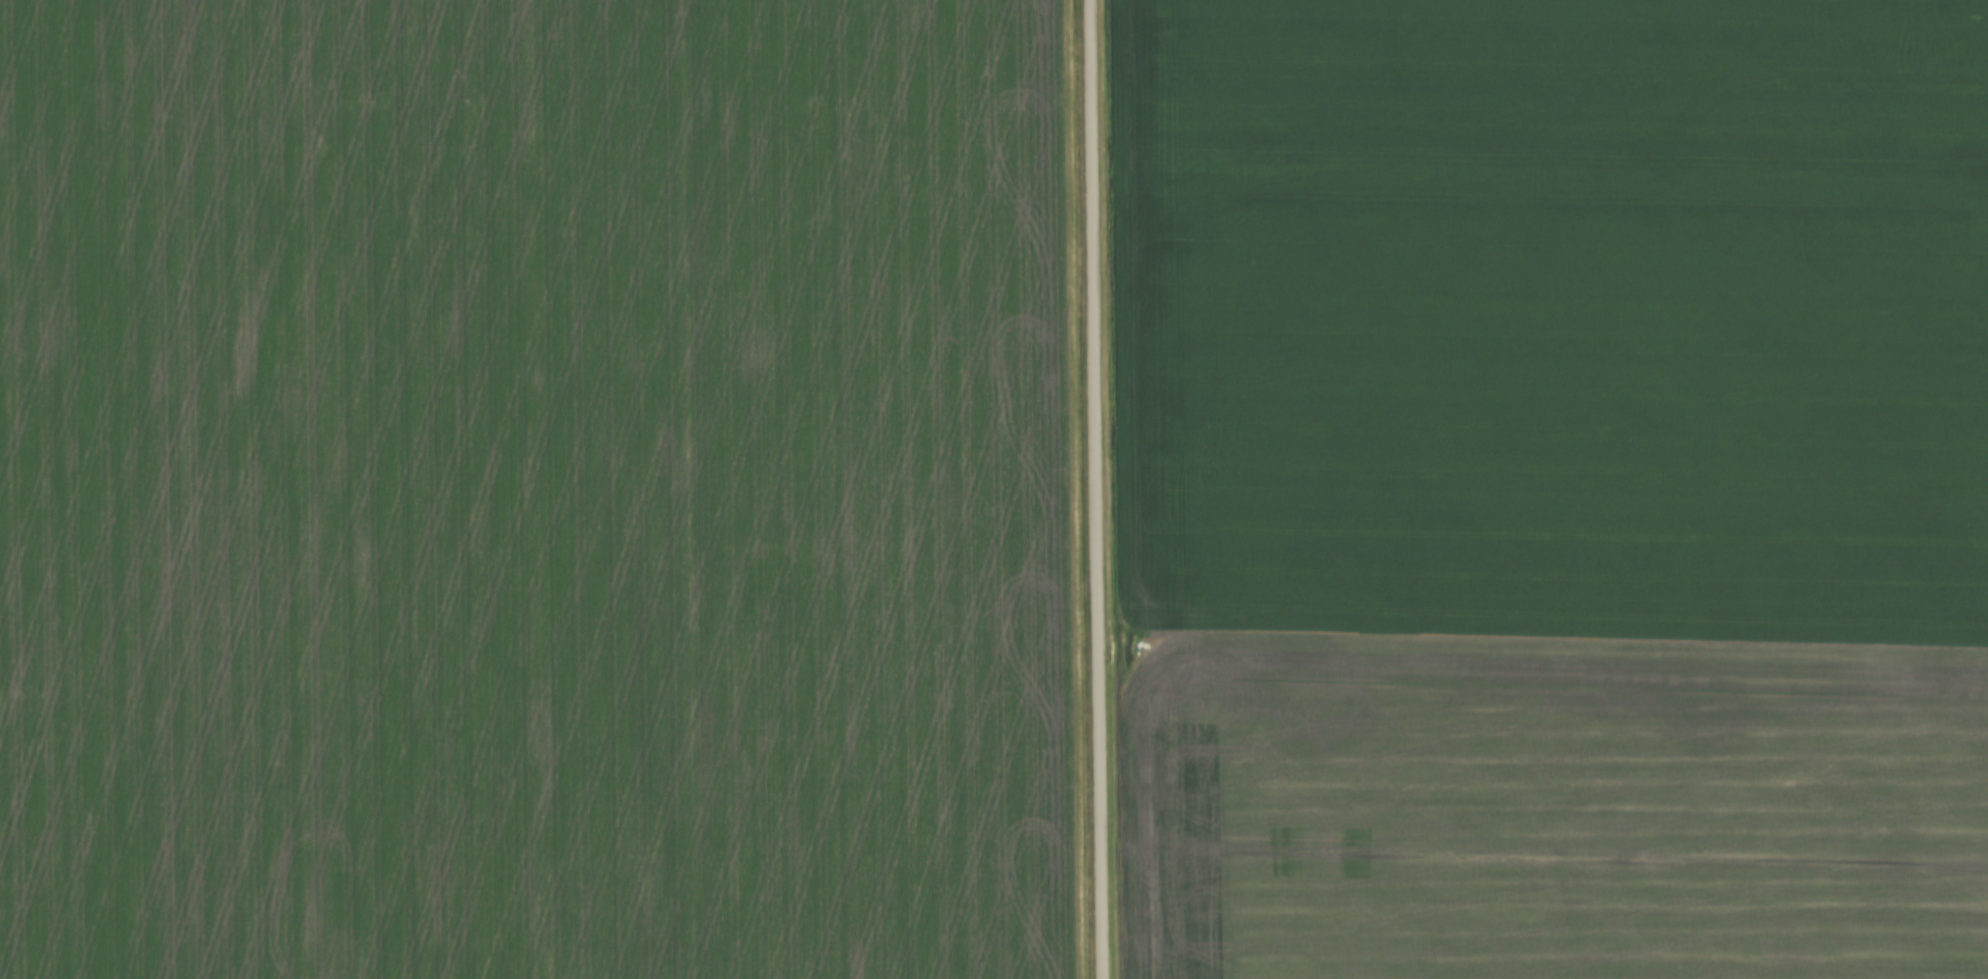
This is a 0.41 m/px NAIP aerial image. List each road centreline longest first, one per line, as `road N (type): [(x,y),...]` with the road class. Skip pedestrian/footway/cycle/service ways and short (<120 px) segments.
road 1 (residential): [(1103,978),(1090,0)]

